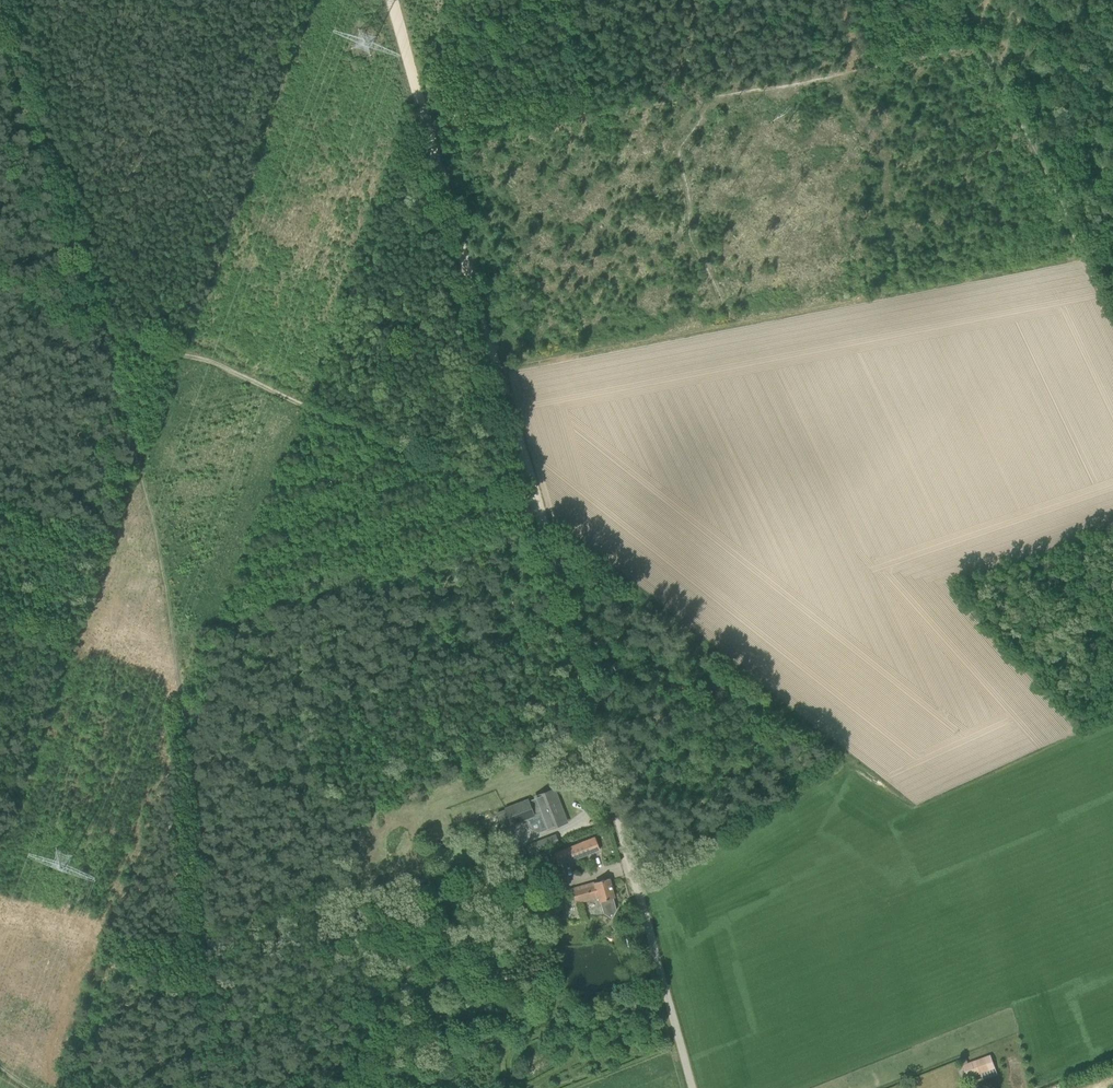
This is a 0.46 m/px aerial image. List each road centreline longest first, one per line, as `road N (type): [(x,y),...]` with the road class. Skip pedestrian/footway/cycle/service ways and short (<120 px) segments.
road 1 (track): [(94,328),(167,562),(214,994),(216,1087)]
road 2 (track): [(94,328),(253,383),(531,508)]
road 3 (track): [(531,508),(434,158)]
road 4 (track): [(935,804),(918,810),(844,773),(641,898)]
road 5 (track): [(621,824),(531,508)]
road 6 (unclassified): [(693,1087),(621,824)]
road 7 (track): [(973,44),(1079,255)]
road 8 (track): [(434,158),(391,0)]

